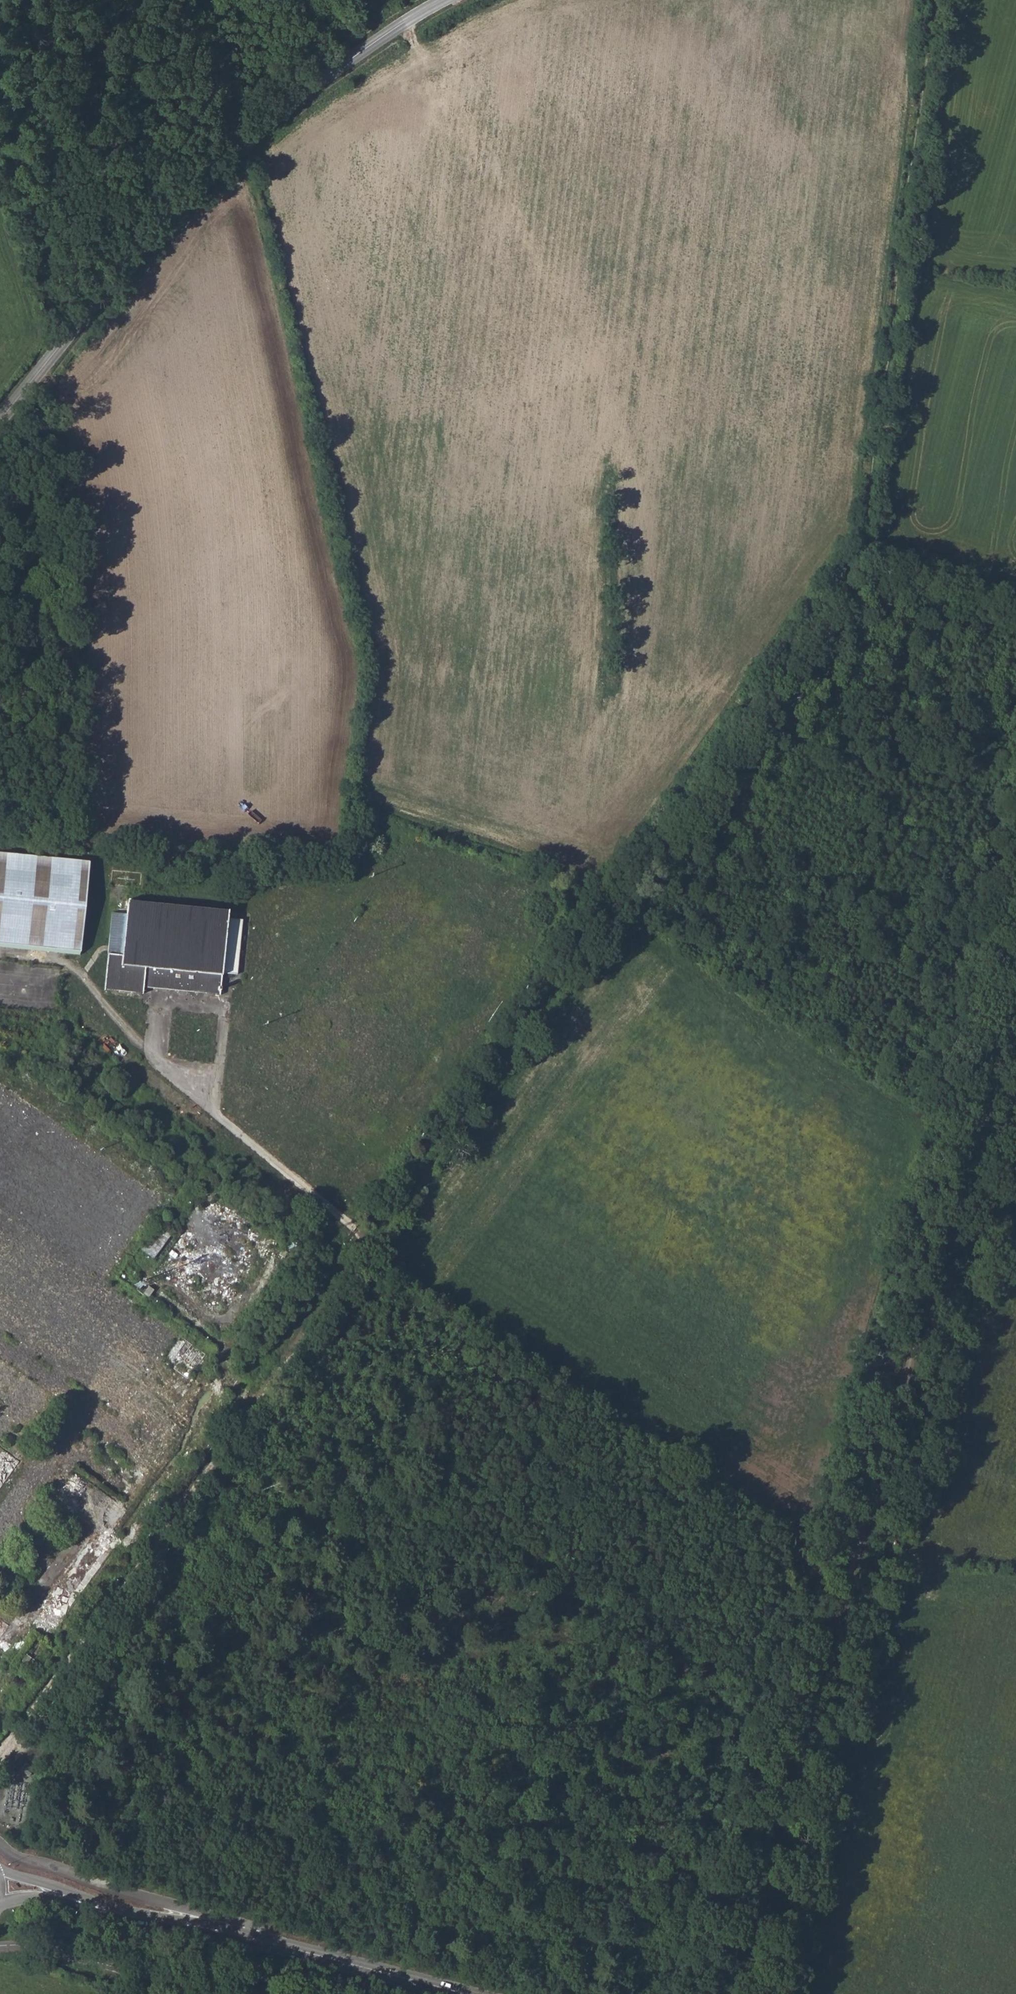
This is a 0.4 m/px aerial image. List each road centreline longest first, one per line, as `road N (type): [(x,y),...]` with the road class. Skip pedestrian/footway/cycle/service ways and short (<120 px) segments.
road 1 (track): [(732,1993),(1015,969)]
road 2 (tertiary): [(0,421),(196,191),(348,60),(443,0)]
road 3 (secondary): [(461,1993),(79,1901)]
road 4 (track): [(856,552),(1015,604)]

